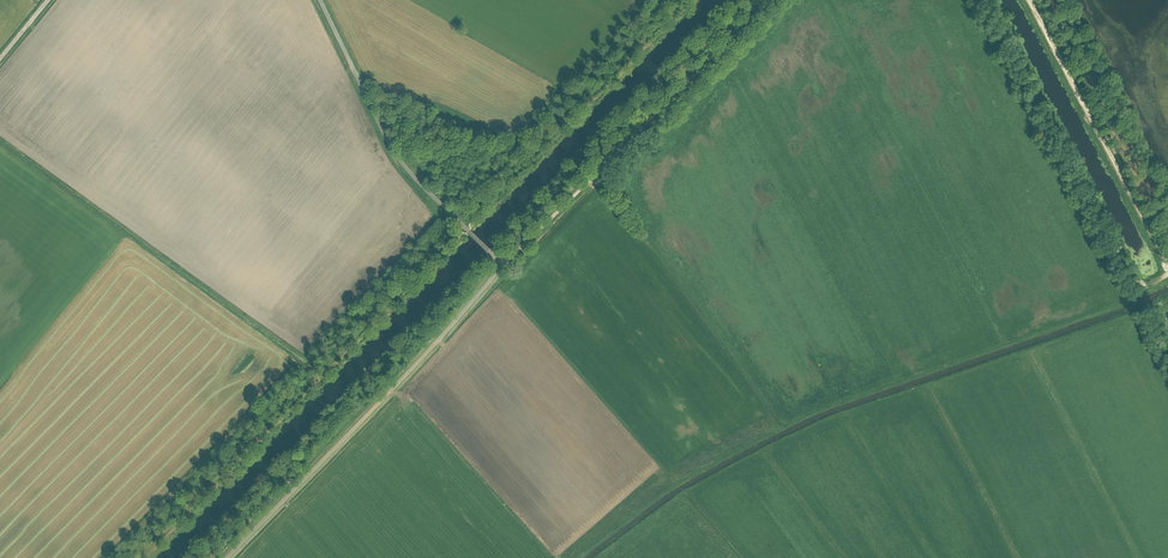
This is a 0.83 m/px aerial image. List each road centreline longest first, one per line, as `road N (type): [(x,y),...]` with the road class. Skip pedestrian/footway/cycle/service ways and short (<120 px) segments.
road 1 (unclassified): [(226,557),(503,266)]
road 2 (unclassified): [(503,266),(768,0)]
road 3 (unclassified): [(503,266),(394,149),(321,0)]
road 4 (track): [(1167,263),(1030,0)]

